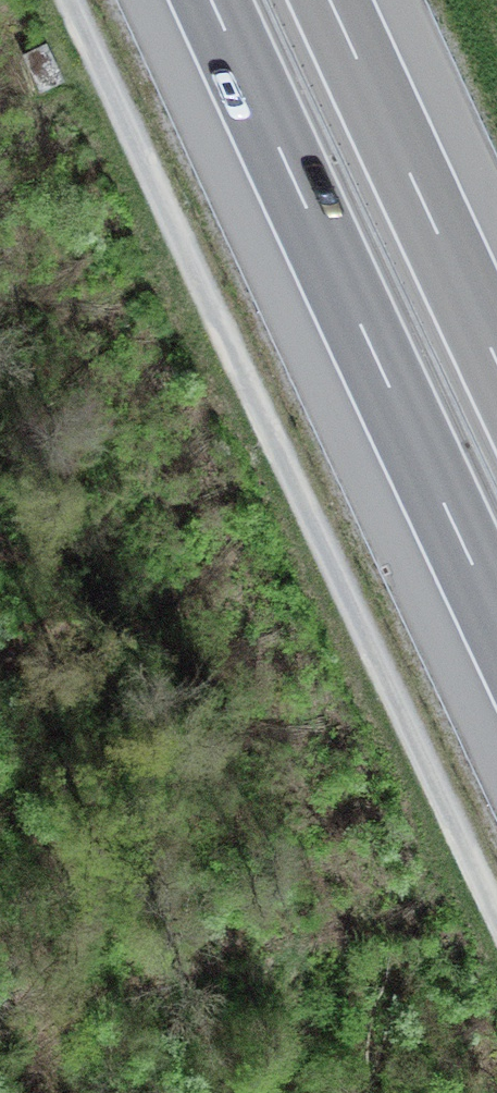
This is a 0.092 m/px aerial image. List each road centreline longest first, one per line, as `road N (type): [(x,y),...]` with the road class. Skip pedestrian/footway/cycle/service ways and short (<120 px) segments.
road 1 (track): [(73,0),(496,910)]
road 2 (motorway): [(211,0),(496,617)]
road 3 (motorway): [(496,360),(331,0)]

